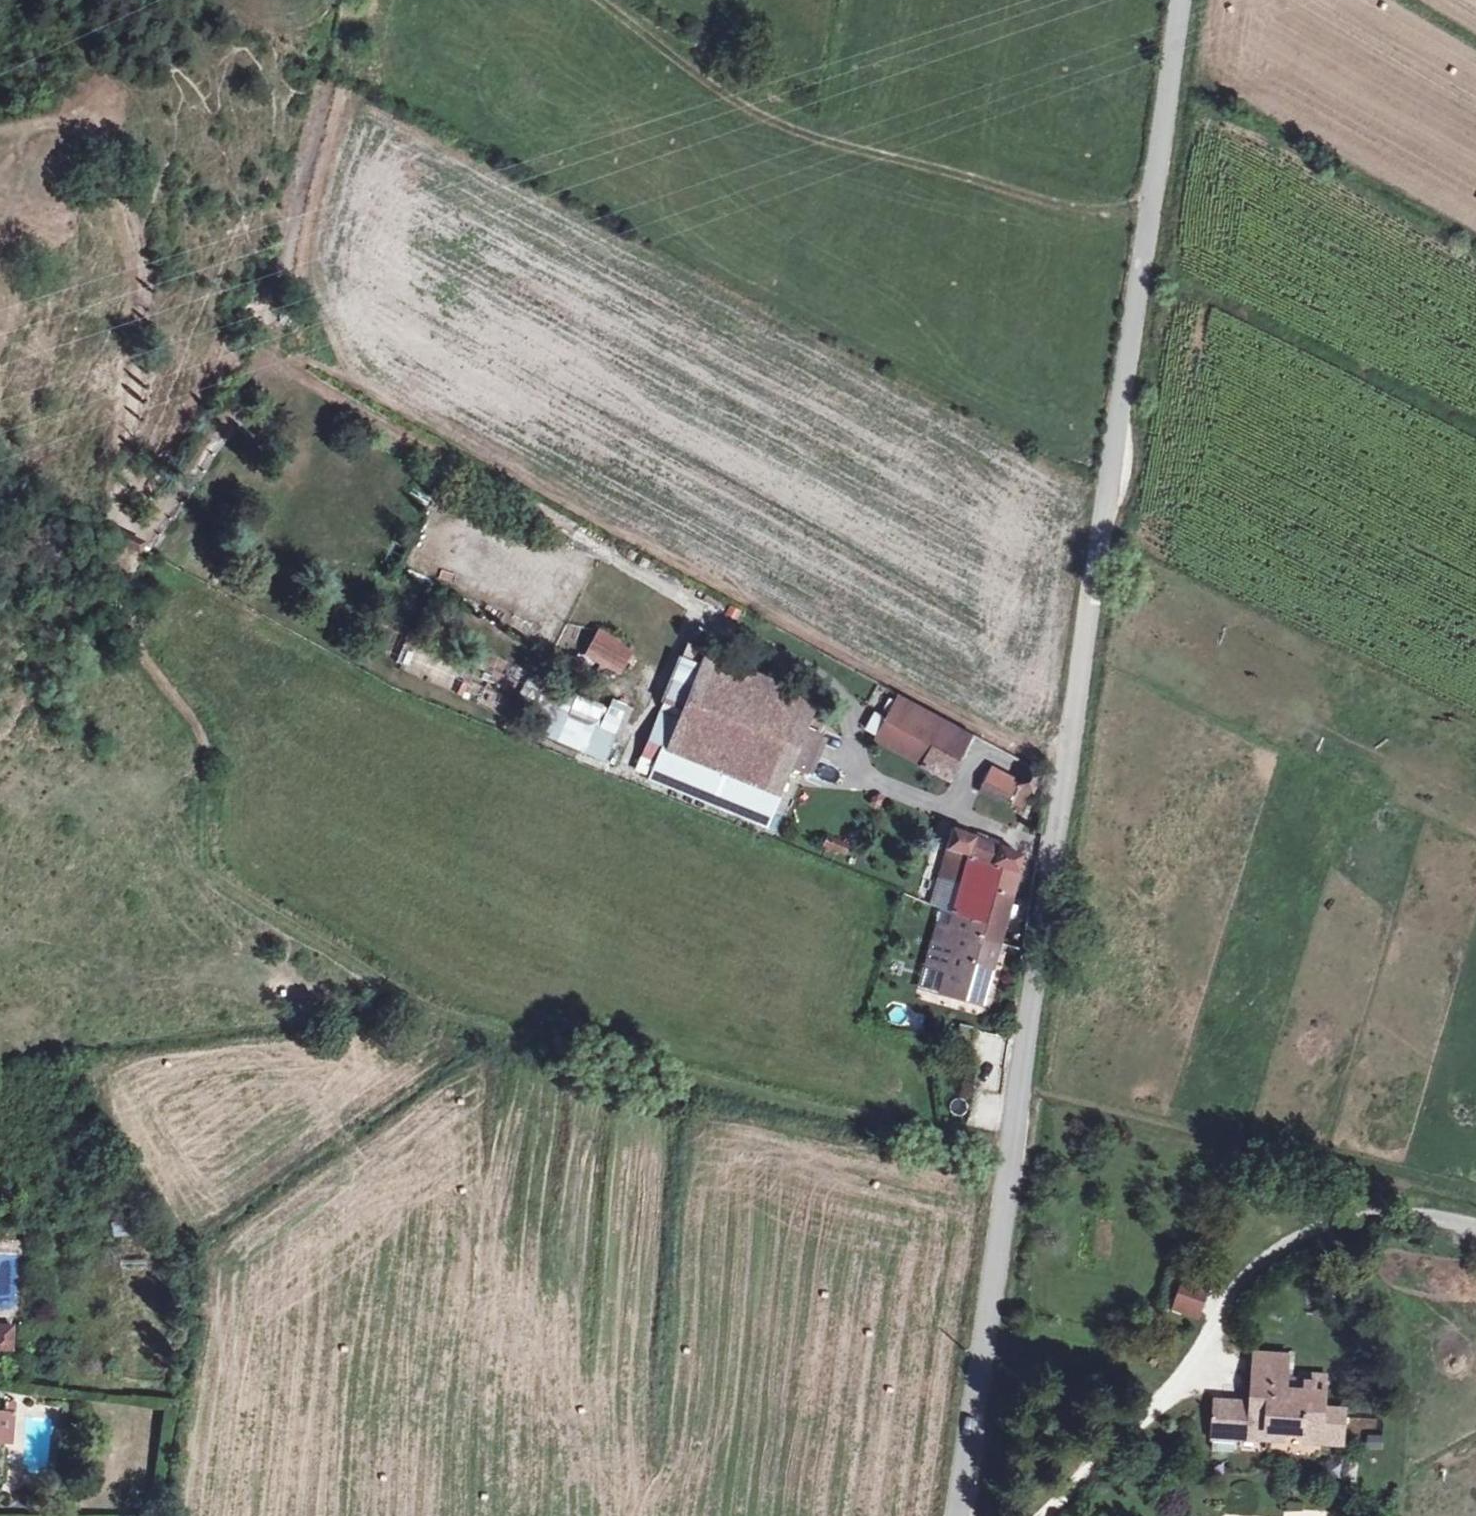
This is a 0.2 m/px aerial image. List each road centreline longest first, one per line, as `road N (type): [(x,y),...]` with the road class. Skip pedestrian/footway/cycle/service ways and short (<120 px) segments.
road 1 (unclassified): [(959,1515),(1181,0)]

